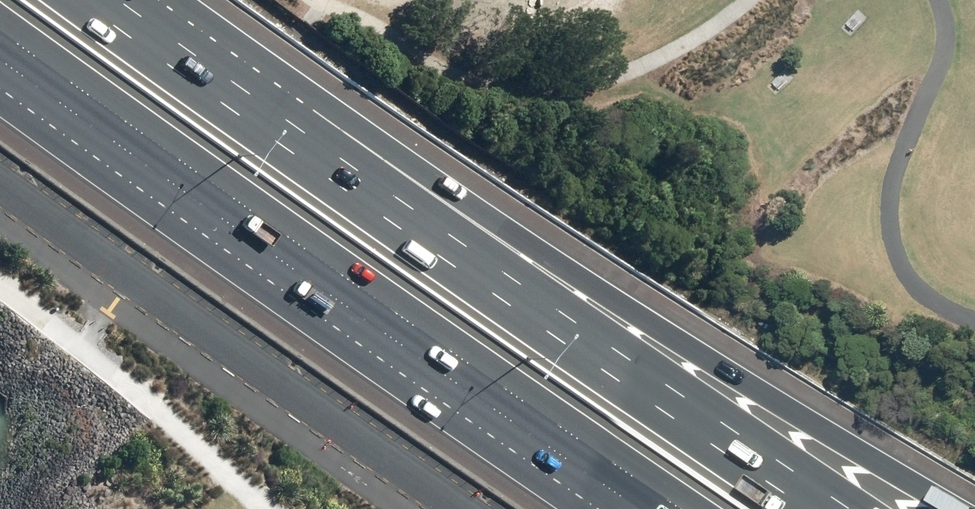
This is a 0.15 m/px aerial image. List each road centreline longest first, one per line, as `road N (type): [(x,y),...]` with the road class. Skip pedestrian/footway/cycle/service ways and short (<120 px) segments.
road 1 (motorway): [(89,0),(323,104),(593,288),(961,508)]
road 2 (motorway): [(78,0),(811,508)]
road 3 (motorway): [(685,508),(0,31)]
road 4 (unclassified): [(445,508),(0,186)]

